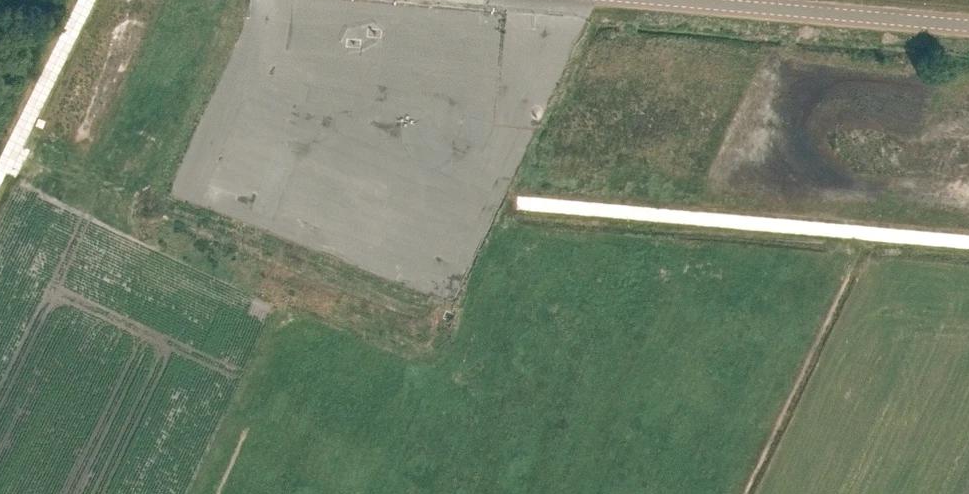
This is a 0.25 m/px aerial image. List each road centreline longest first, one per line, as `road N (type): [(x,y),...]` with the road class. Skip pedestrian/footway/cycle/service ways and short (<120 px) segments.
road 1 (unclassified): [(968,25),(674,0)]

